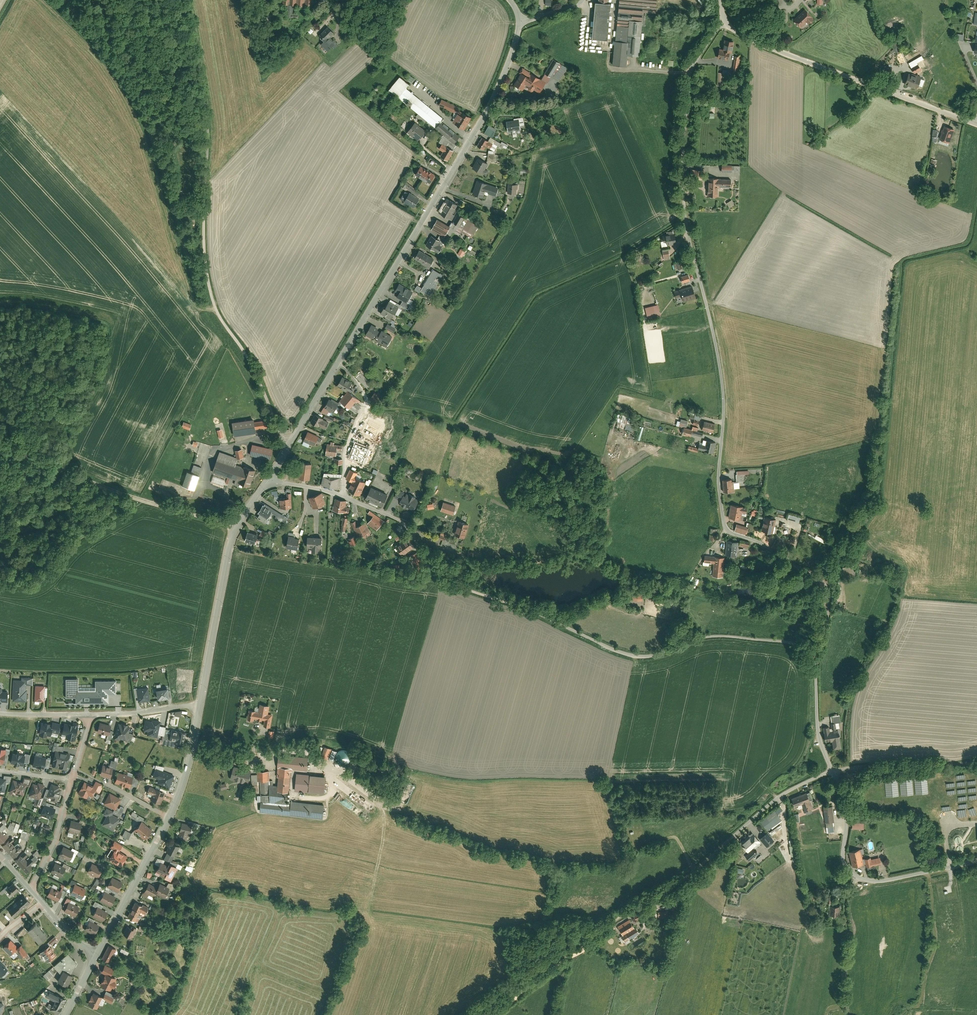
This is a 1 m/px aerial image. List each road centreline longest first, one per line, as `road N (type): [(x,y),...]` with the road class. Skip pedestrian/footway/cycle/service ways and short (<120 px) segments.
road 1 (residential): [(724,21),(688,75),(686,208),(723,378),(722,500),(729,527),(804,568),(817,585),(828,617),(819,659)]
road 2 (residential): [(819,659),(798,645),(721,636),(650,657),(616,652),(536,611),(440,578),(409,526),(342,495)]
road 3 (unclassified): [(187,0),(209,125),(211,285),(279,425),(296,434)]
road 4 (track): [(965,244),(906,261),(881,487),(844,555),(815,582)]
road 5 (unclassified): [(338,364),(480,121),(522,17)]
road 6 (residential): [(976,125),(761,45),(724,21)]
road 7 (residential): [(236,527),(0,450)]
road 8 (residential): [(976,862),(879,881),(852,873),(843,858),(847,807),(832,771)]
road 9 (residential): [(832,771),(783,795),(650,898)]
road 10 (unclassified): [(199,706),(236,527)]
road 11 (unclassified): [(98,950),(168,818)]
road 12 (unclassified): [(342,495),(346,447),(366,401),(338,364)]

